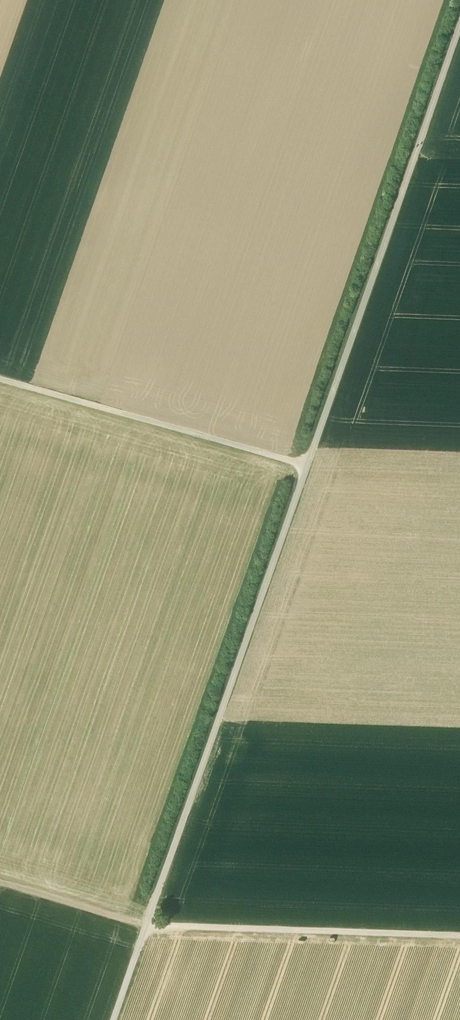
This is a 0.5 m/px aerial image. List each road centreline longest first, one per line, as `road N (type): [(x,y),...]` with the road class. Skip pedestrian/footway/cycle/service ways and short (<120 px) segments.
road 1 (unclassified): [(459,26),(146,926),(459,936)]
road 2 (track): [(0,380),(308,465)]
road 3 (track): [(0,883),(146,926),(113,1019)]

